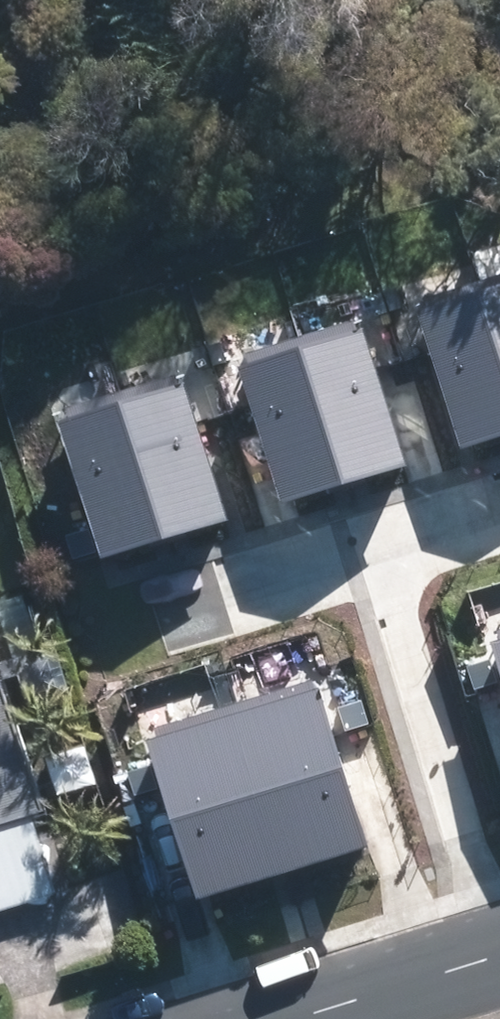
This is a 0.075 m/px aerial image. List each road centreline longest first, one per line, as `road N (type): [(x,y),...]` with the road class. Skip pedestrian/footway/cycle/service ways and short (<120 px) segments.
road 1 (secondary): [(290,1018),(499,954)]

